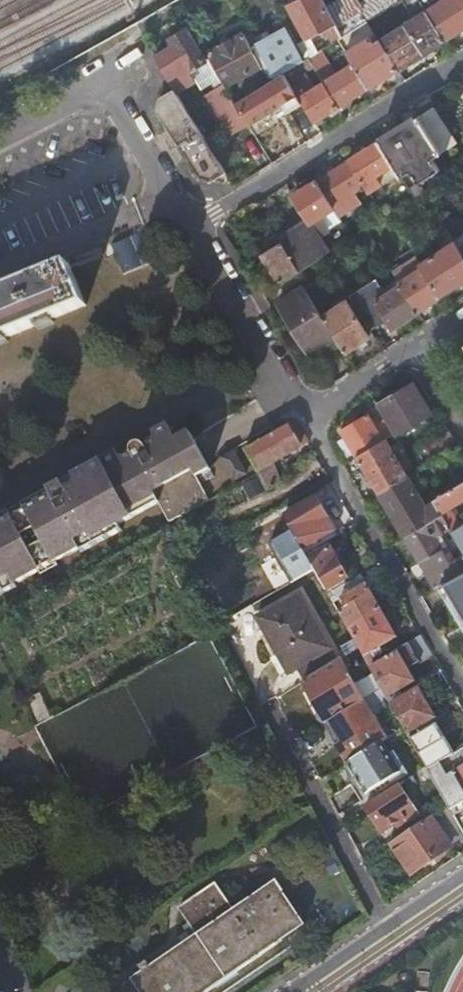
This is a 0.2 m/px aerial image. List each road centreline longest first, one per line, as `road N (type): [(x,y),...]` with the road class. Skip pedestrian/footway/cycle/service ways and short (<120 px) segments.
road 1 (residential): [(462,62),(189,227)]
road 2 (residential): [(462,688),(312,419)]
road 3 (residential): [(167,200),(109,78),(0,134)]
road 4 (residential): [(388,930),(270,706)]
road 5 (residential): [(312,419),(264,365),(189,227)]
road 6 (residential): [(167,200),(0,275)]
road 7 (residential): [(312,419),(426,342)]

